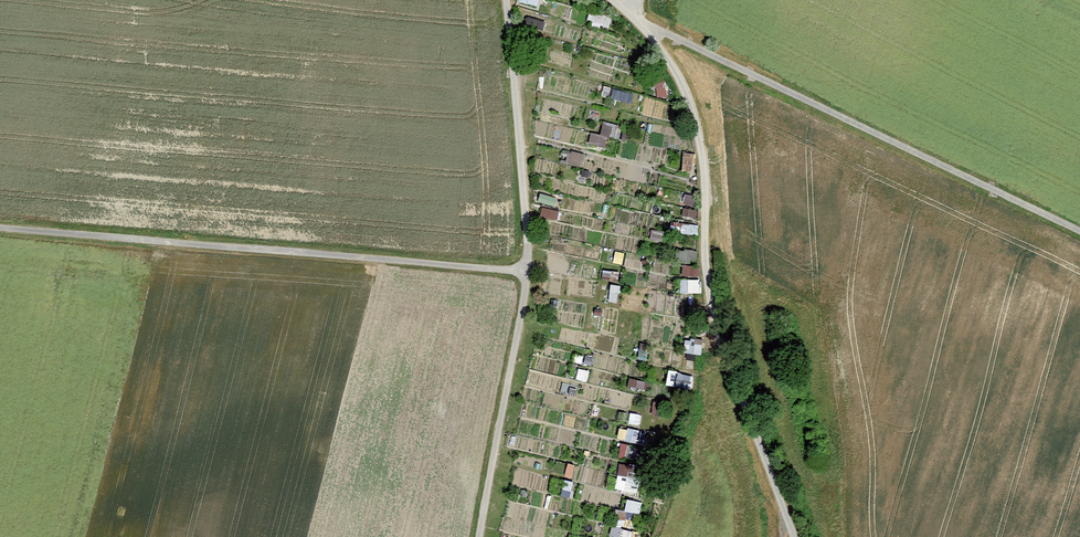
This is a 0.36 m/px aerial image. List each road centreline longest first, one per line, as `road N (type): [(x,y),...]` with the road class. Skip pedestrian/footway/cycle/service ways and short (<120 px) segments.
road 1 (track): [(621,0),(649,22),(701,123),(711,276),(728,348),(795,536)]
road 2 (track): [(511,0),(531,270),(480,536)]
road 3 (track): [(0,215),(531,270)]
road 4 (track): [(1079,235),(649,22)]

